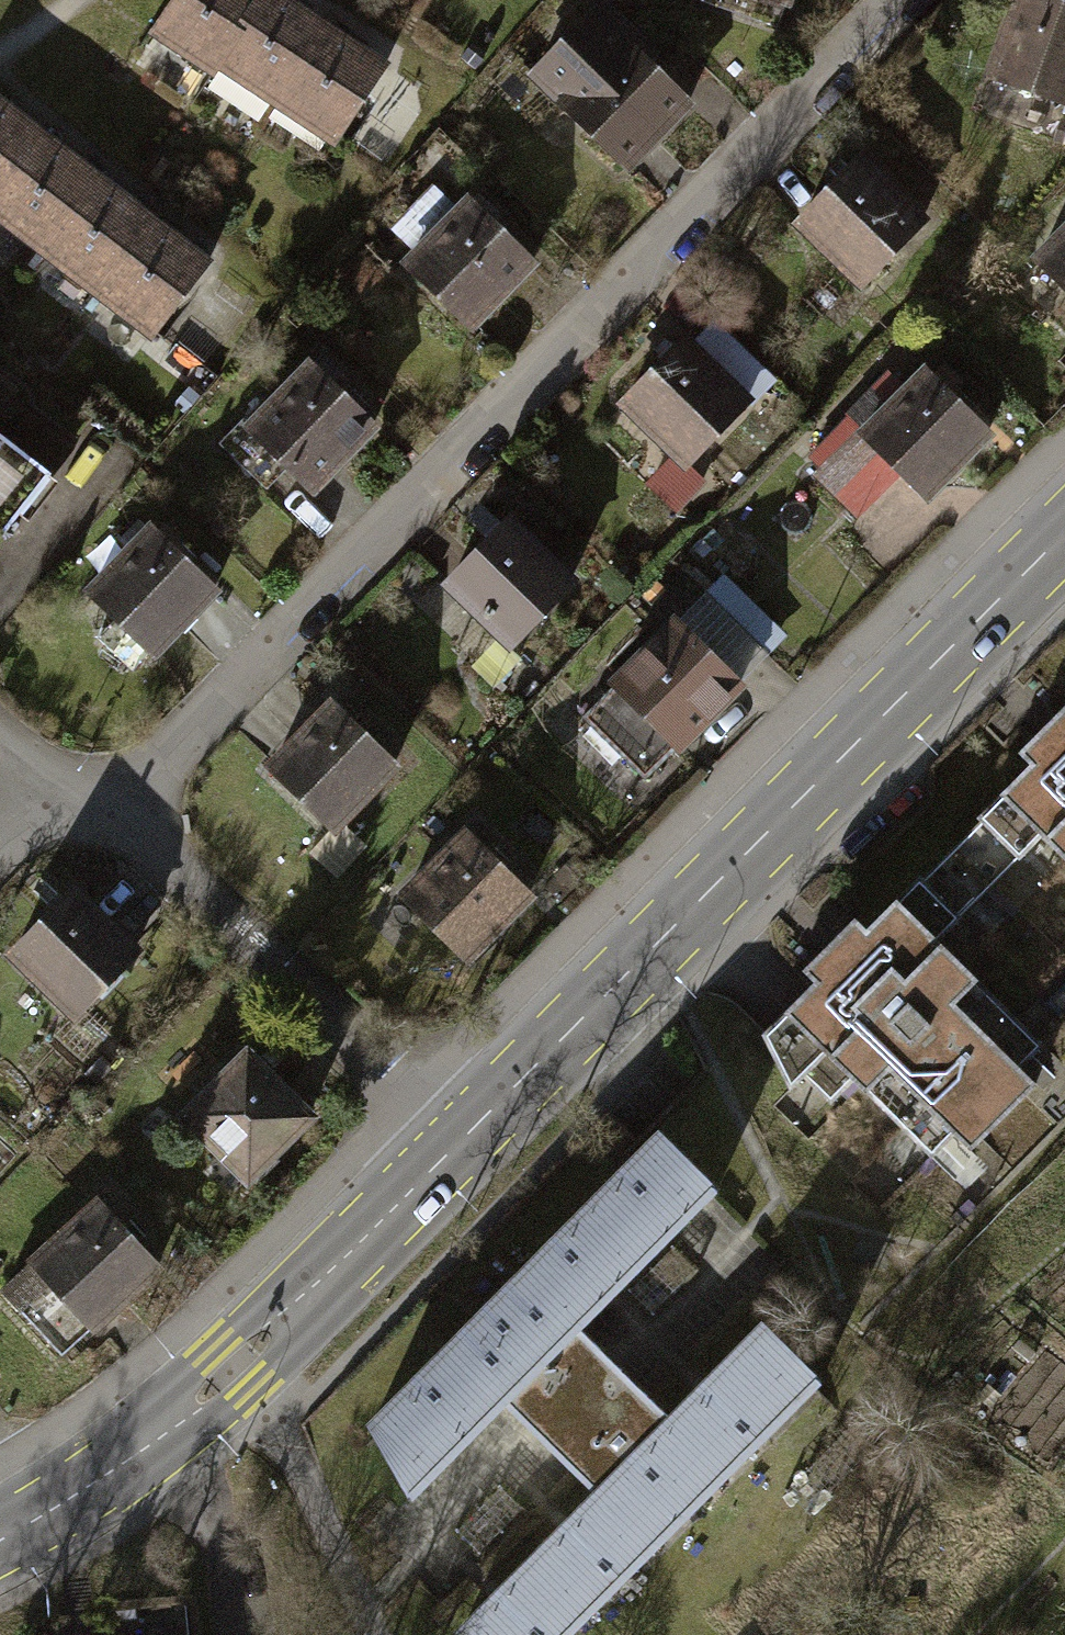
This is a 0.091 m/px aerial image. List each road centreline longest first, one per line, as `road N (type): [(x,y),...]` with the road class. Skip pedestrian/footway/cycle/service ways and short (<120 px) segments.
road 1 (residential): [(100,815),(887,0)]
road 2 (tertiary): [(1064,533),(453,1145)]
road 3 (tertiary): [(453,1145),(178,1420),(0,1542)]
road 4 (residential): [(453,1145),(100,815)]

